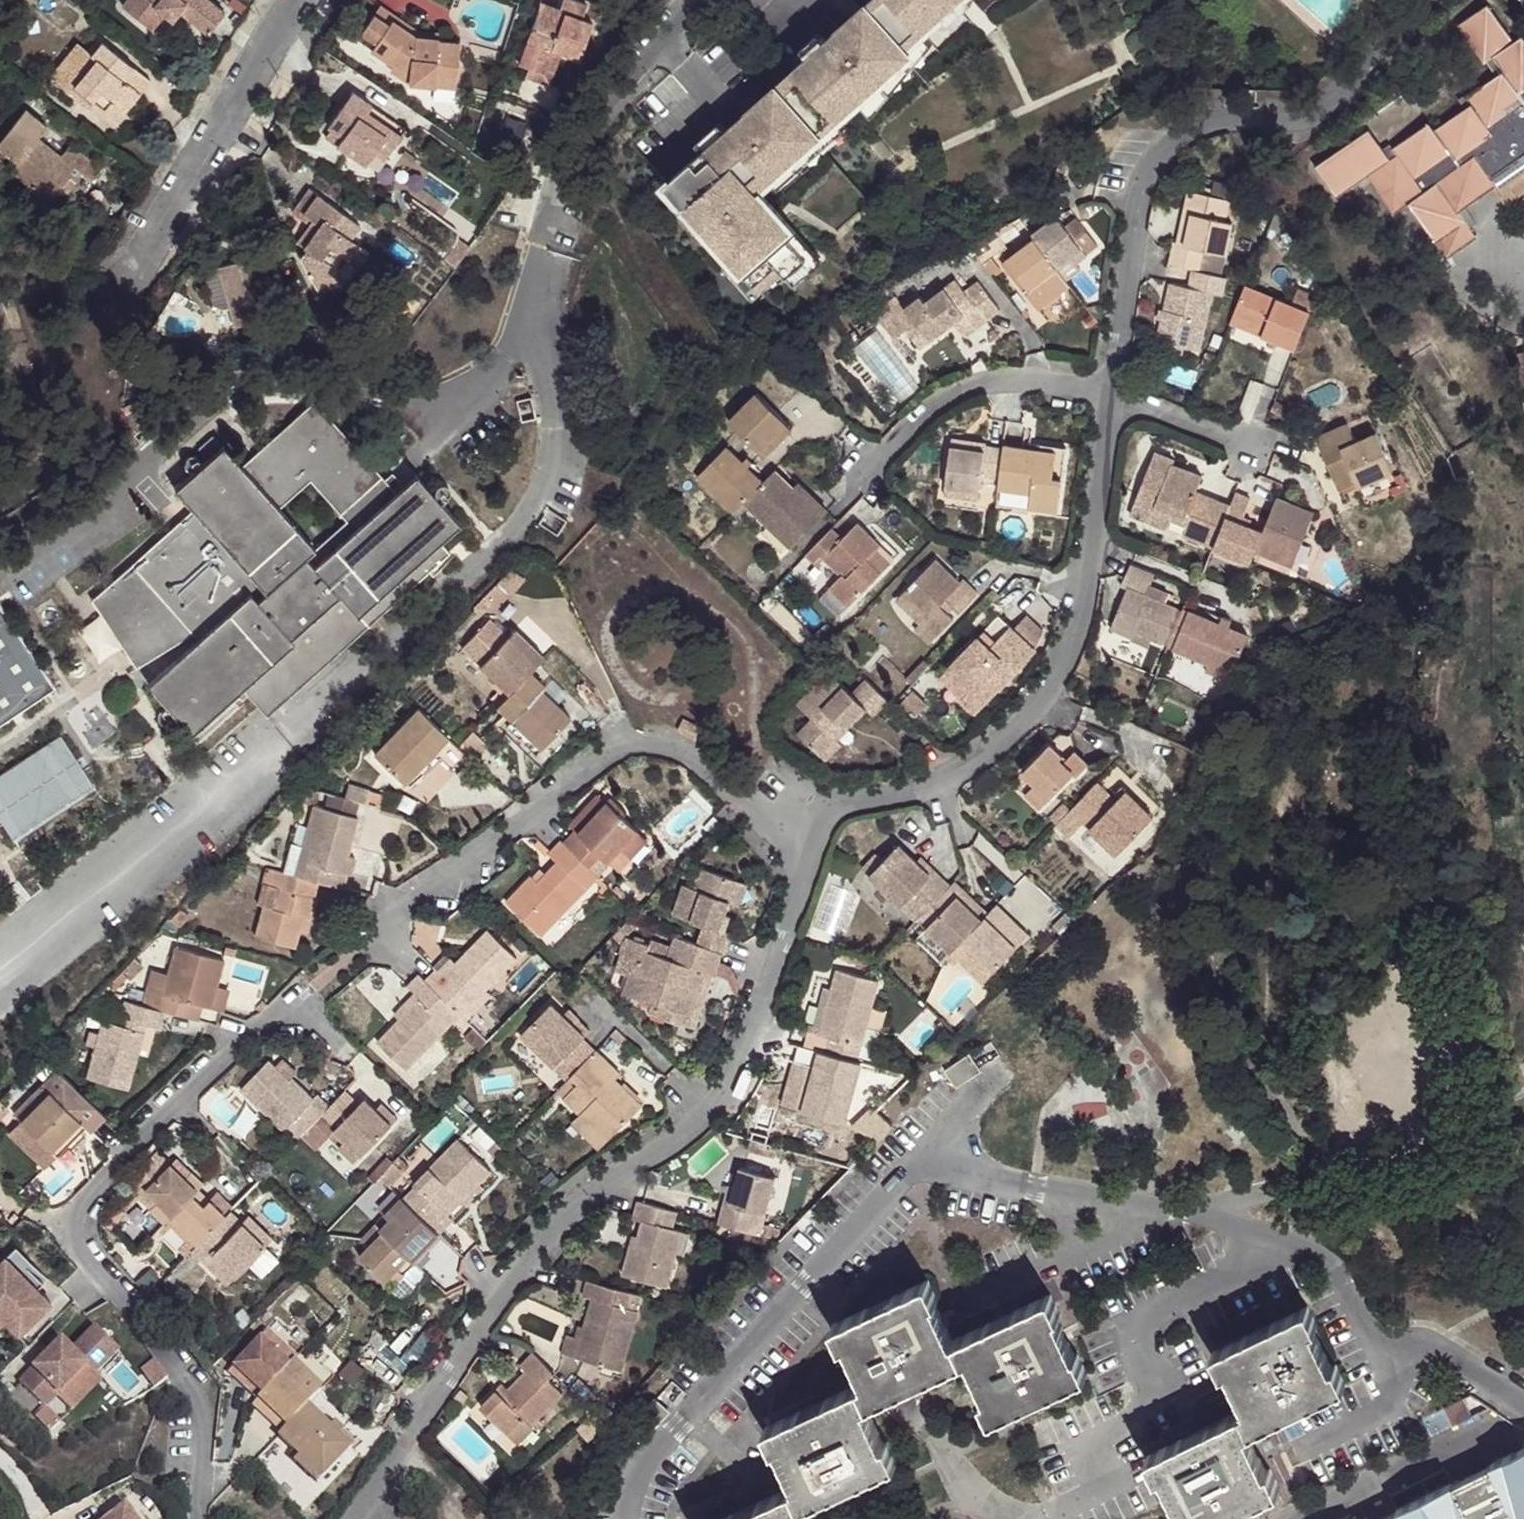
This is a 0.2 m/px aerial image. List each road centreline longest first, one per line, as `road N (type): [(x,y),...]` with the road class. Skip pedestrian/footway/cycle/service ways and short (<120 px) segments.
road 1 (residential): [(805,863),(683,751),(640,746),(607,758),(355,944),(78,1212),(78,1235),(185,1374),(201,1410),(200,1518)]
road 2 (residential): [(354,1518),(550,1224),(708,1107),(738,1071),(805,863)]

